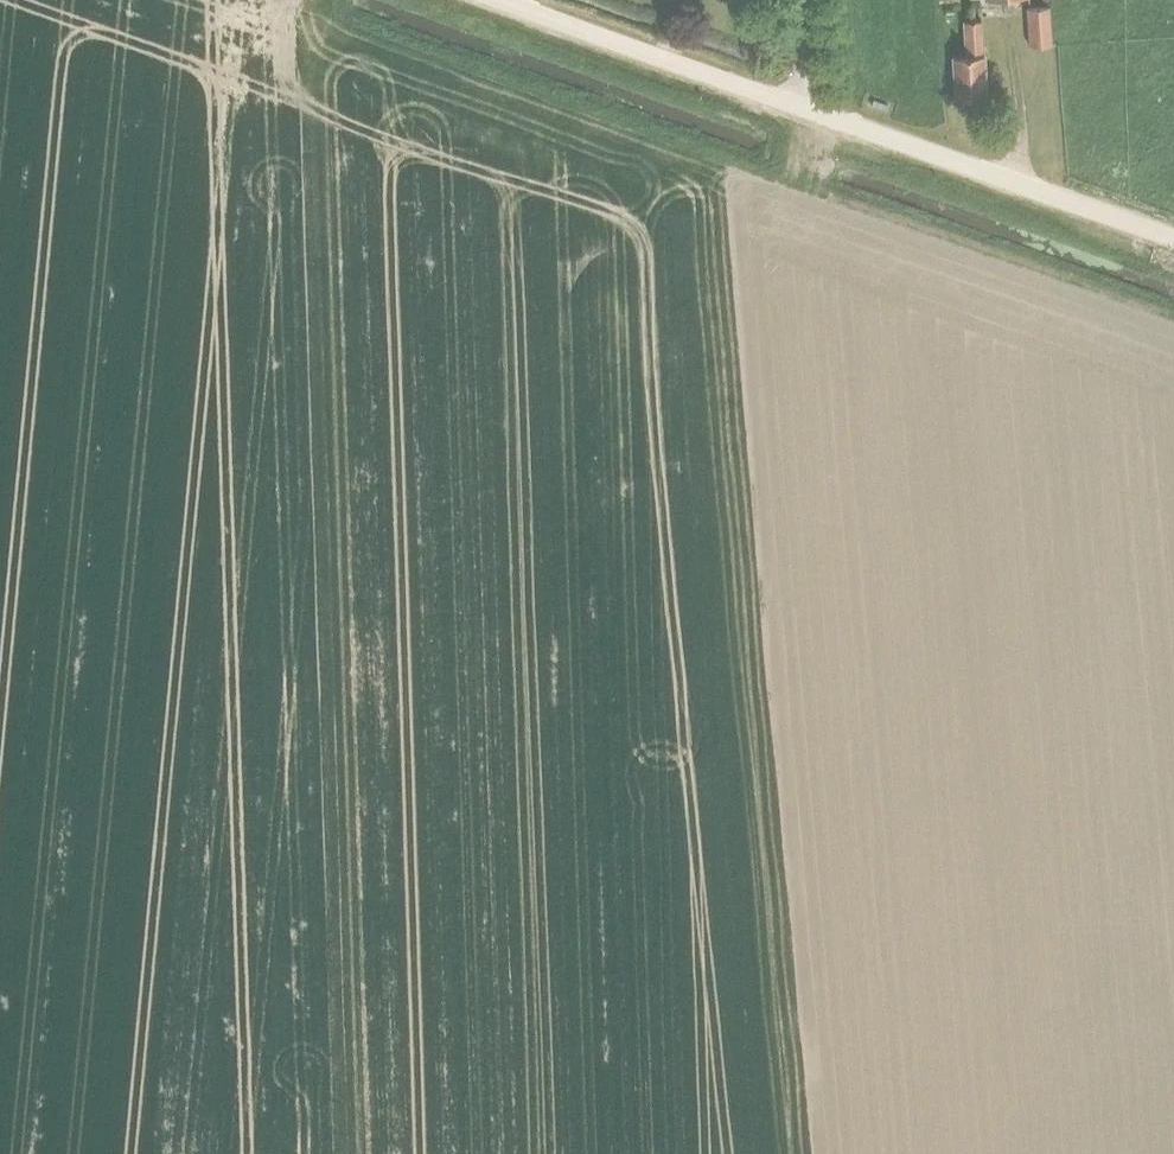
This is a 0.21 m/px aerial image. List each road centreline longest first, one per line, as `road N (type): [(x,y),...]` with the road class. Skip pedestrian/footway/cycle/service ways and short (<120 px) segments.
road 1 (unclassified): [(1173,247),(497,0)]

